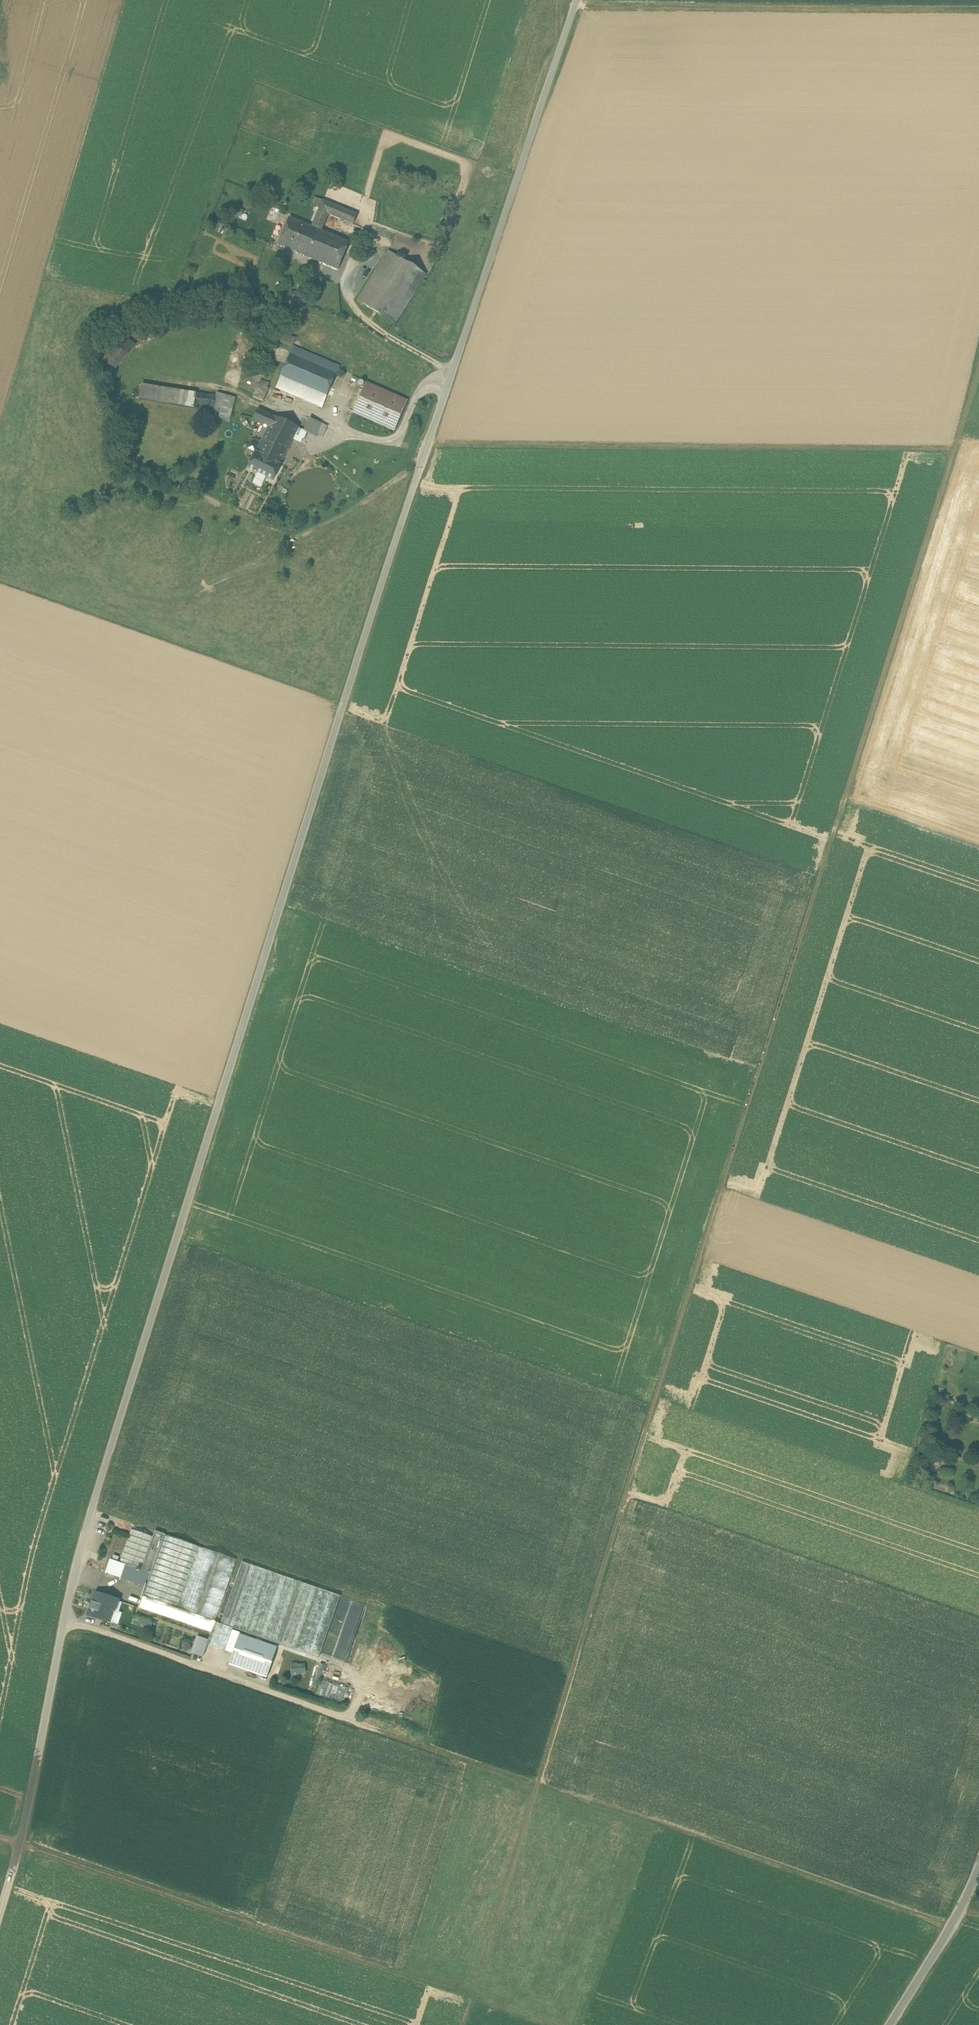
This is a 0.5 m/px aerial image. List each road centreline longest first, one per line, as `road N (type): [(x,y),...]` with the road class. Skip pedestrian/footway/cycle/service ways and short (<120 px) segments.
road 1 (track): [(461,2024),(952,458),(941,449),(428,443)]
road 2 (unclassified): [(576,0),(385,571),(78,1556),(0,1910)]
road 3 (track): [(65,1620),(950,1927)]
road 4 (track): [(548,2024),(0,1835)]
road 5 (track): [(978,12),(574,6)]
road 6 (unclassified): [(890,2024),(978,1866)]

